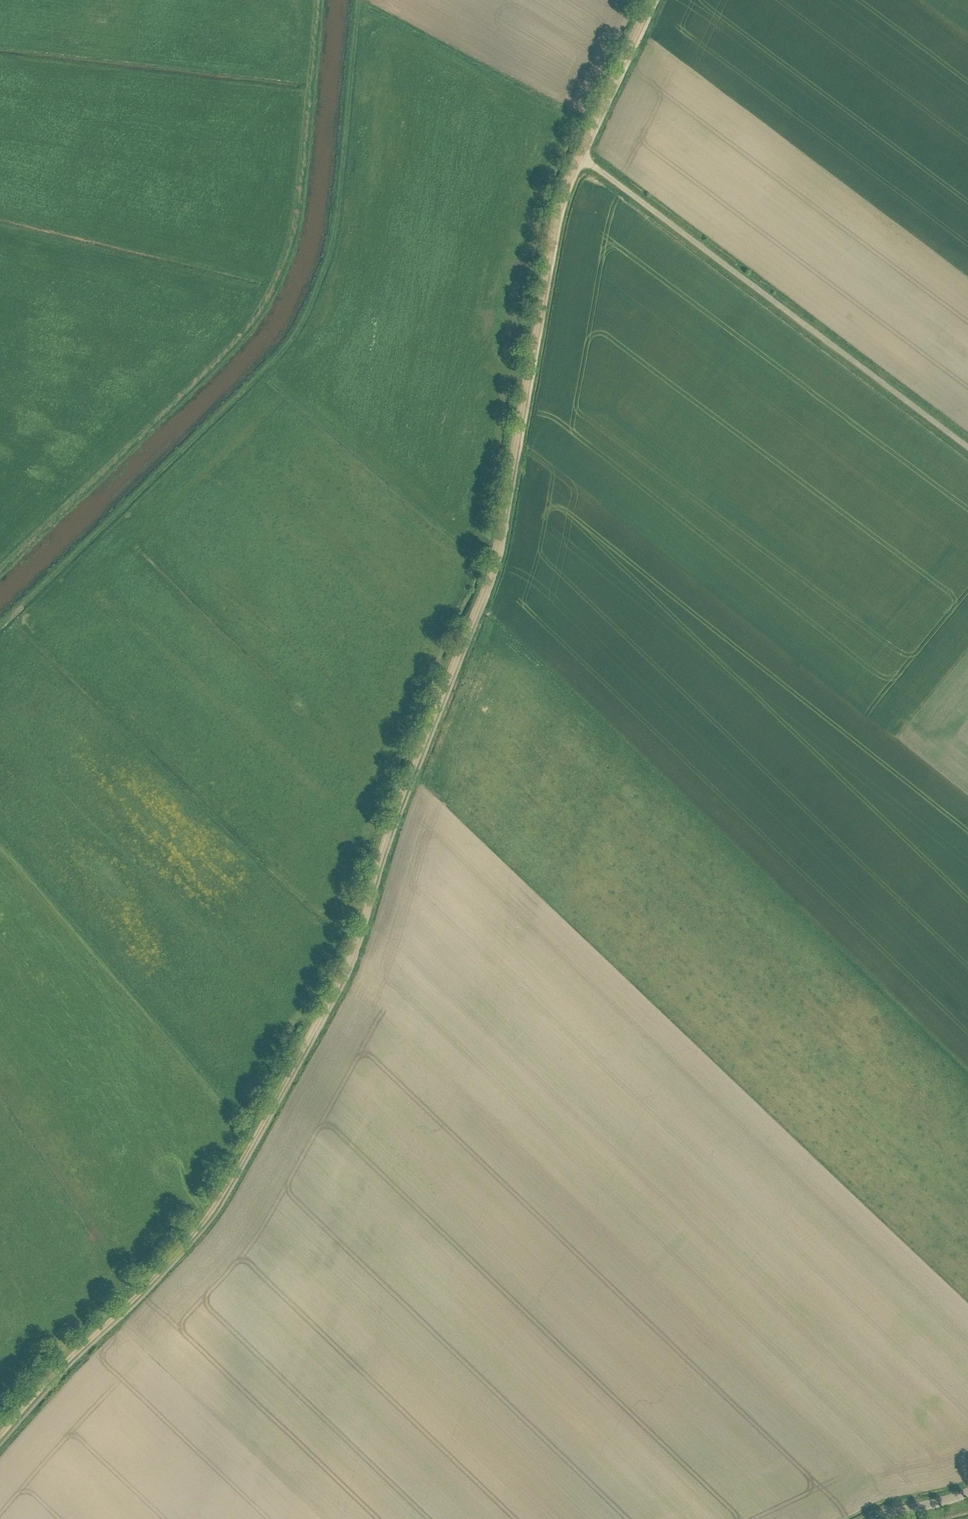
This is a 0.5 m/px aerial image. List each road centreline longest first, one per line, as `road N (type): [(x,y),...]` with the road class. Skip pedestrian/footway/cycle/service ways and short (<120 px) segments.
road 1 (track): [(0,1434),(206,1215),(341,977),(387,833),(490,570),(556,212),(651,0)]
road 2 (unclassified): [(967,447),(579,155)]

